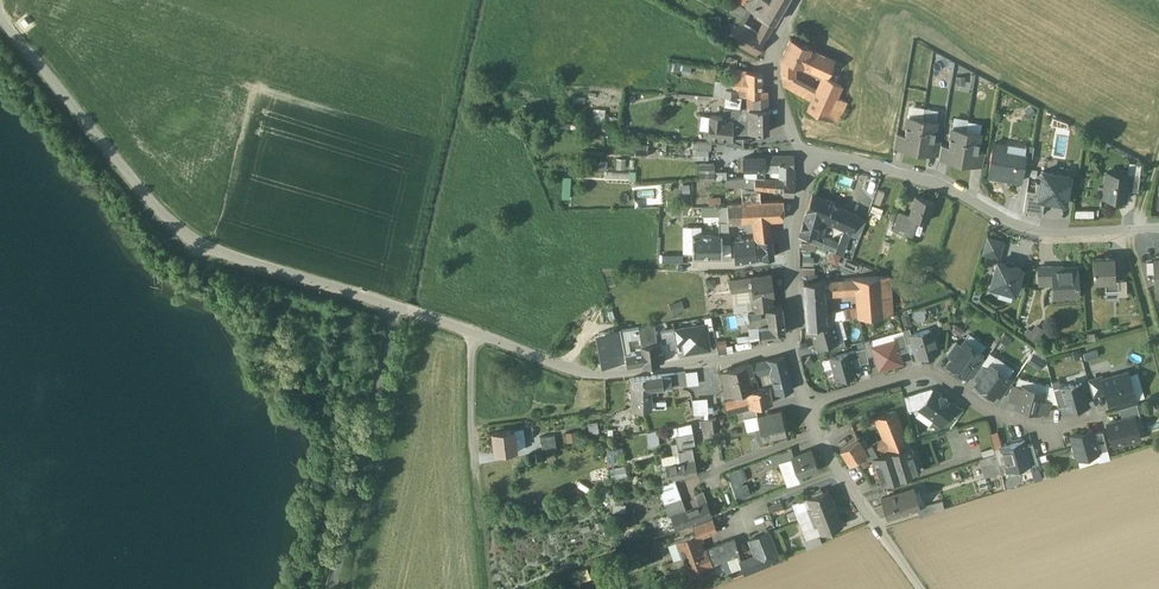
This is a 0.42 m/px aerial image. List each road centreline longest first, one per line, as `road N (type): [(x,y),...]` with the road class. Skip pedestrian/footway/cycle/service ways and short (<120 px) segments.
road 1 (residential): [(0,15),(190,238),(400,308)]
road 2 (residential): [(400,308),(587,371),(791,349)]
road 3 (residential): [(807,162),(830,157),(932,182),(1036,231),(1158,229)]
road 4 (residential): [(1097,415),(1029,425),(935,371),(806,406)]
road 5 (residential): [(791,349),(791,245),(807,162)]
road 6 (residential): [(807,162),(771,68),(800,0)]
road 7 (residential): [(841,474),(923,588)]
road 8 (residential): [(816,435),(702,478)]

